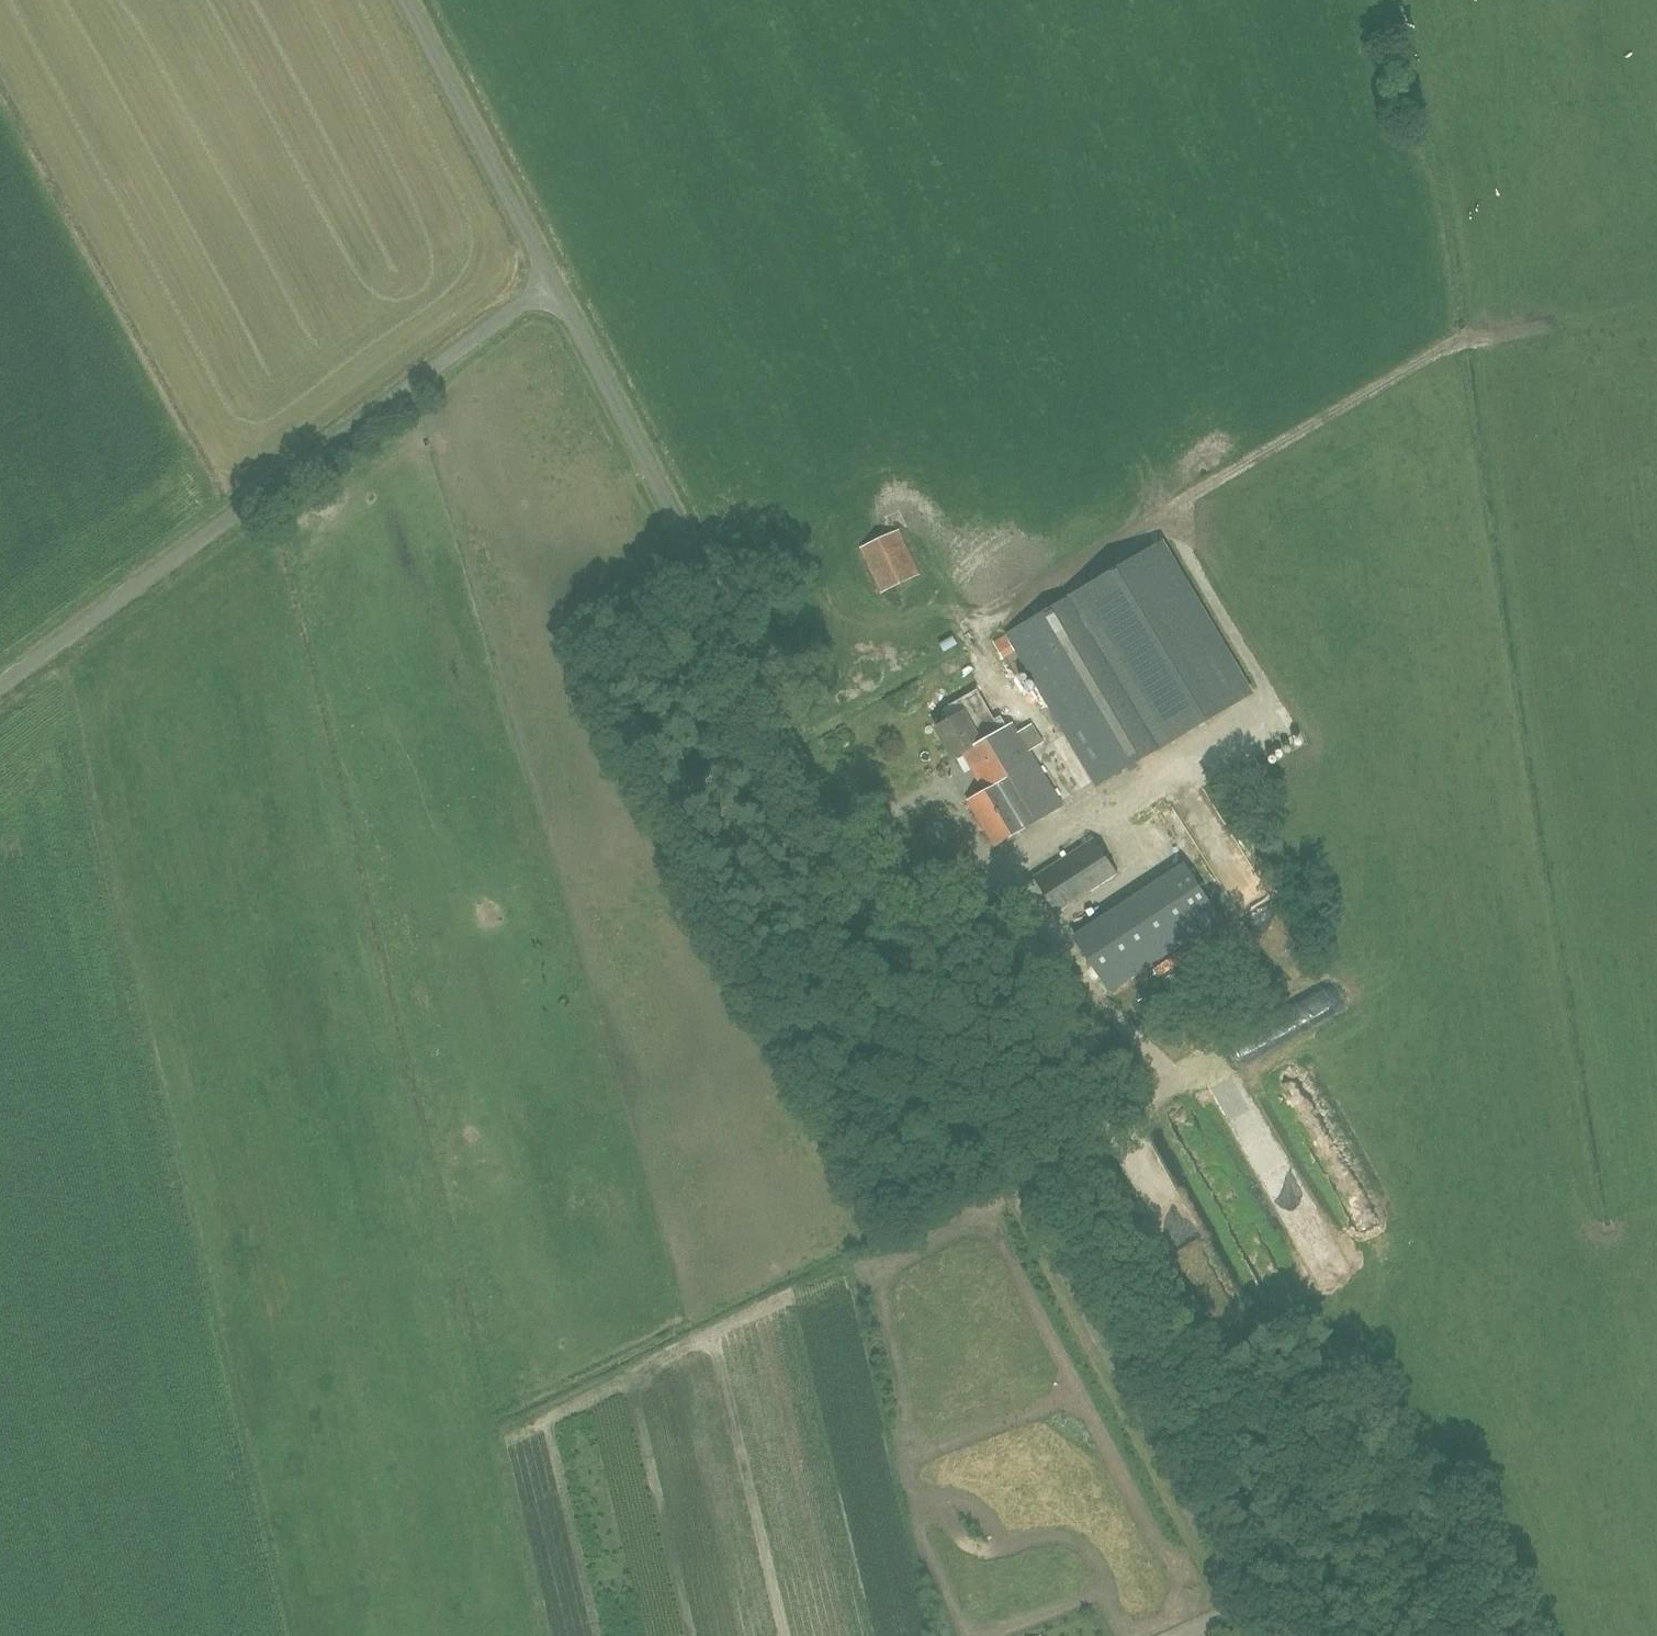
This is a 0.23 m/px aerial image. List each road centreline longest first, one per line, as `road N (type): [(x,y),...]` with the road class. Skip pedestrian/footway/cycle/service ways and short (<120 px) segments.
road 1 (unclassified): [(1253,1635),(555,281)]
road 2 (unclassified): [(0,682),(555,281)]
road 3 (unclassified): [(555,281),(397,0)]

